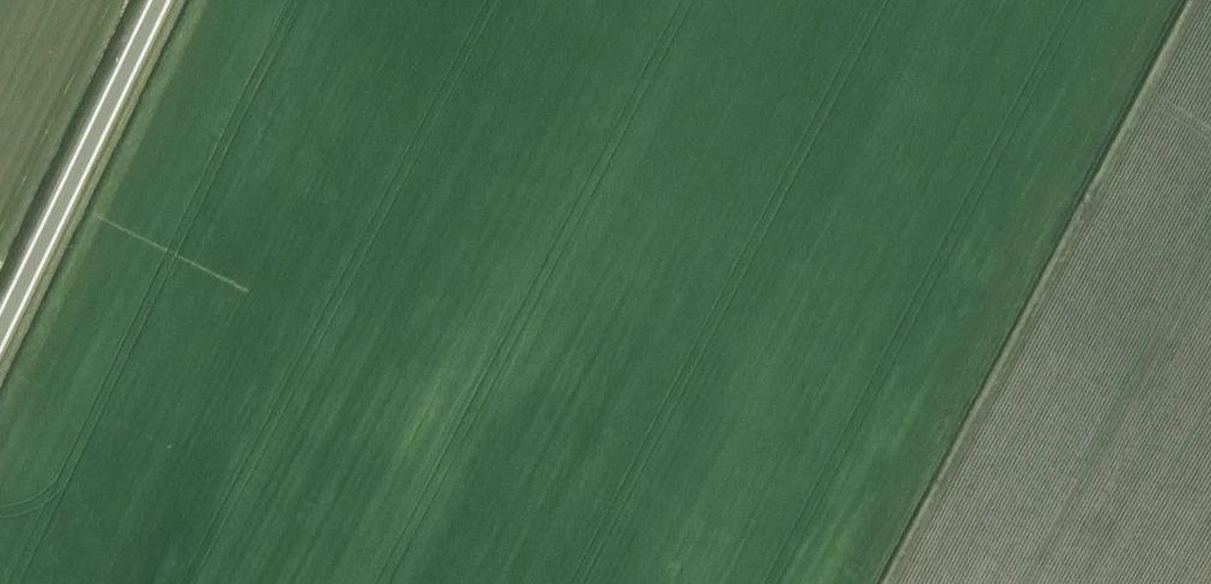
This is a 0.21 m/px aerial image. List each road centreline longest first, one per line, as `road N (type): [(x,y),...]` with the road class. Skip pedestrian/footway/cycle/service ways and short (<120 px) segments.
road 1 (unclassified): [(0,328),(158,0)]

